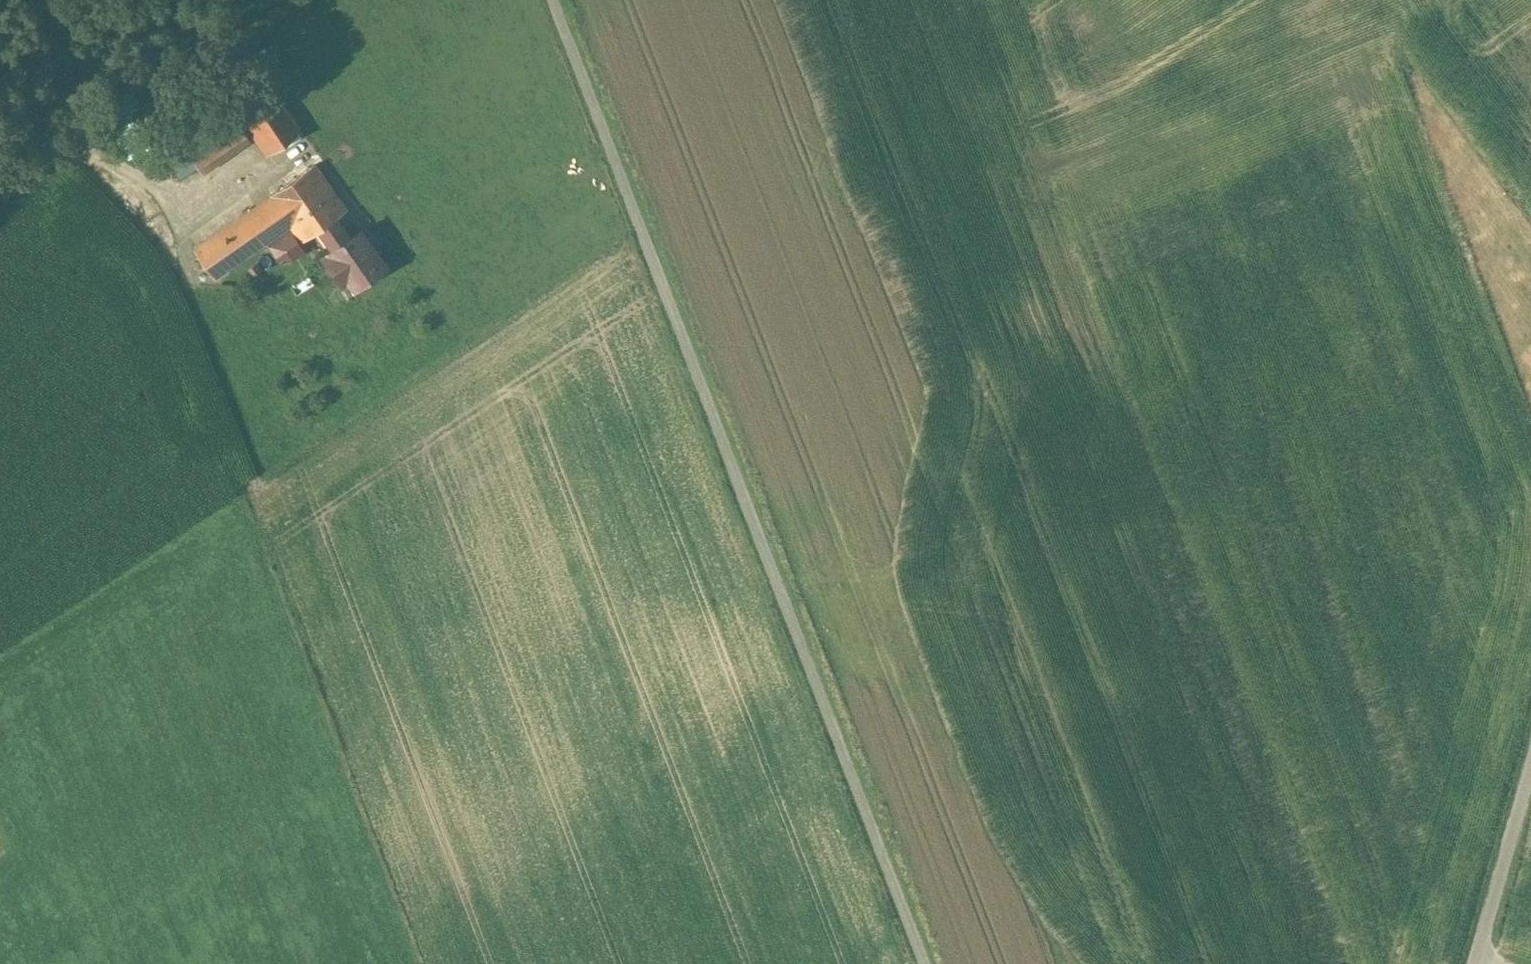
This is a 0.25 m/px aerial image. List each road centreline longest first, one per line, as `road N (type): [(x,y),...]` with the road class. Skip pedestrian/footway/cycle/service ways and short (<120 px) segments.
road 1 (unclassified): [(550,0),(921,963)]
road 2 (unclassified): [(1473,963),(1530,763)]

